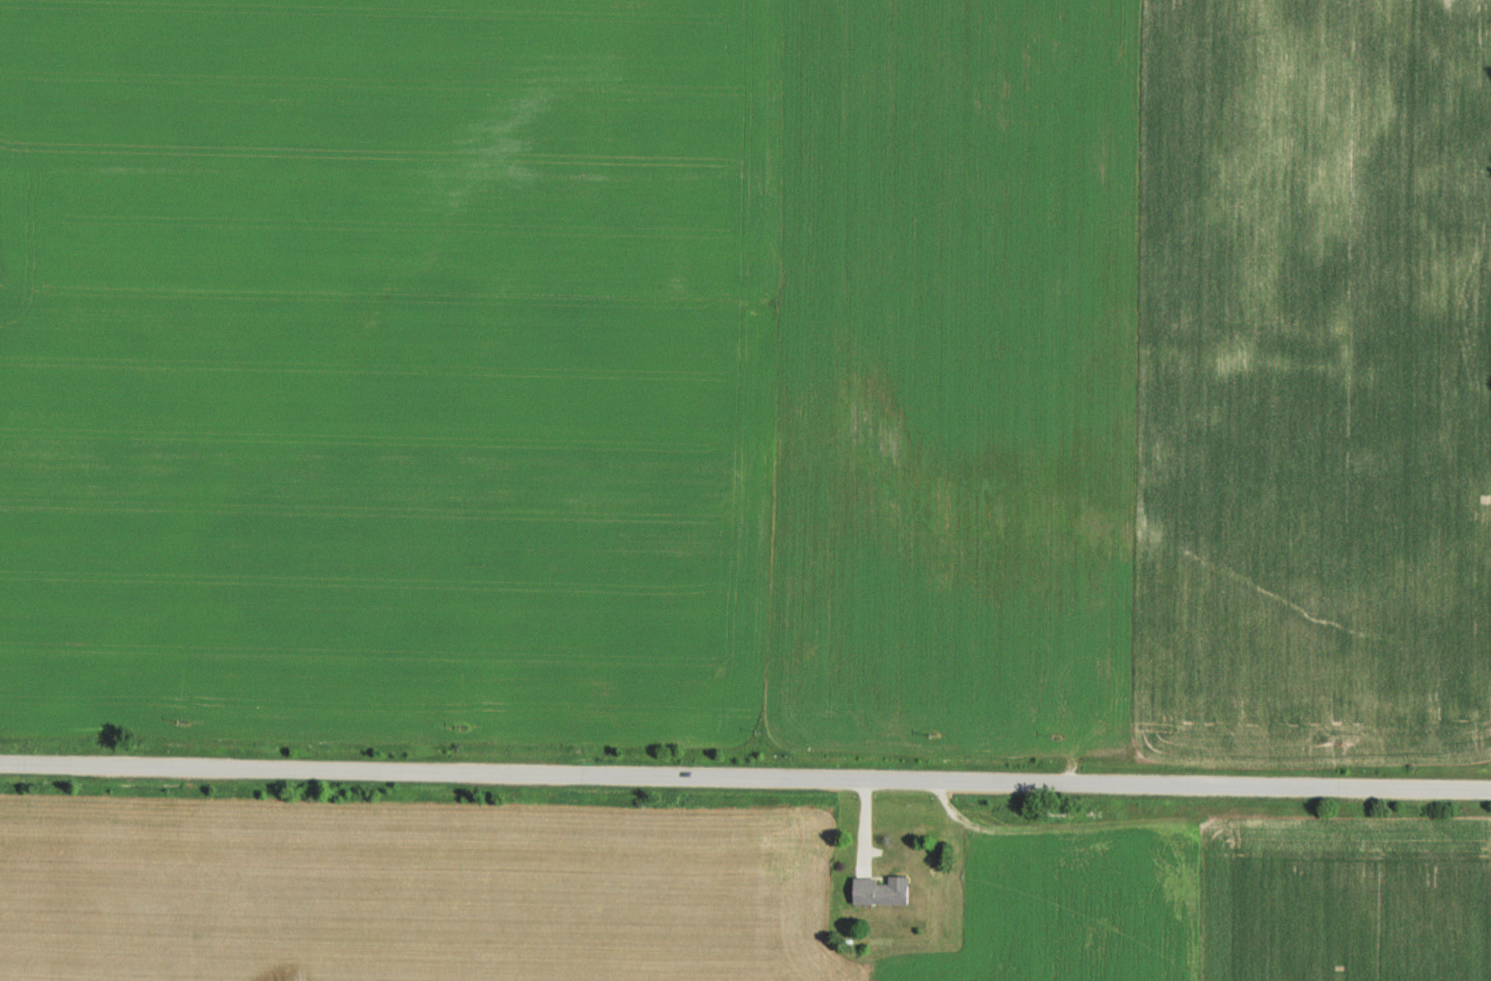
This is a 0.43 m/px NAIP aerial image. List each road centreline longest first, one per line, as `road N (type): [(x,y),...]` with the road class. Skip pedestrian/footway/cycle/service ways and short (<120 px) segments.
road 1 (residential): [(1490,791),(0,765)]

